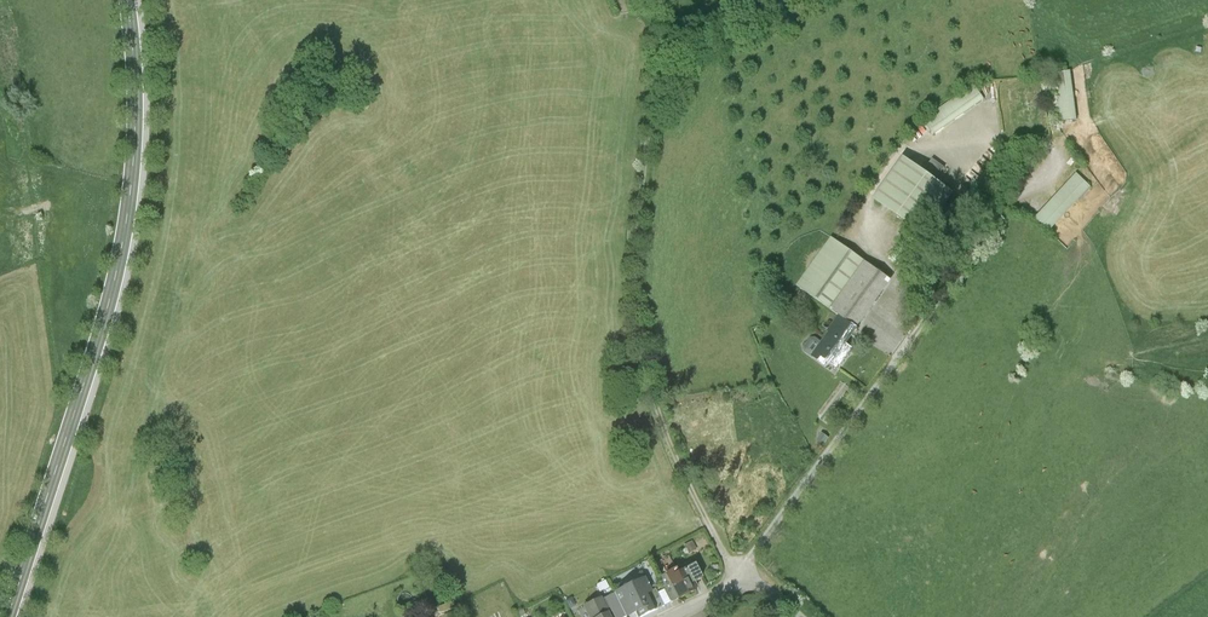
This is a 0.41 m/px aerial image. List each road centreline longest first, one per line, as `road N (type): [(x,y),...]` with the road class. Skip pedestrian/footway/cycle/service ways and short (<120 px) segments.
road 1 (track): [(742,565),(1060,144),(906,151),(846,240),(902,274),(871,320)]
road 2 (secondary): [(126,0),(137,77),(123,243),(8,616)]
road 3 (track): [(742,565),(707,523),(636,330),(638,210),(658,48),(652,0)]
road 4 (residential): [(674,616),(742,565),(798,616)]

